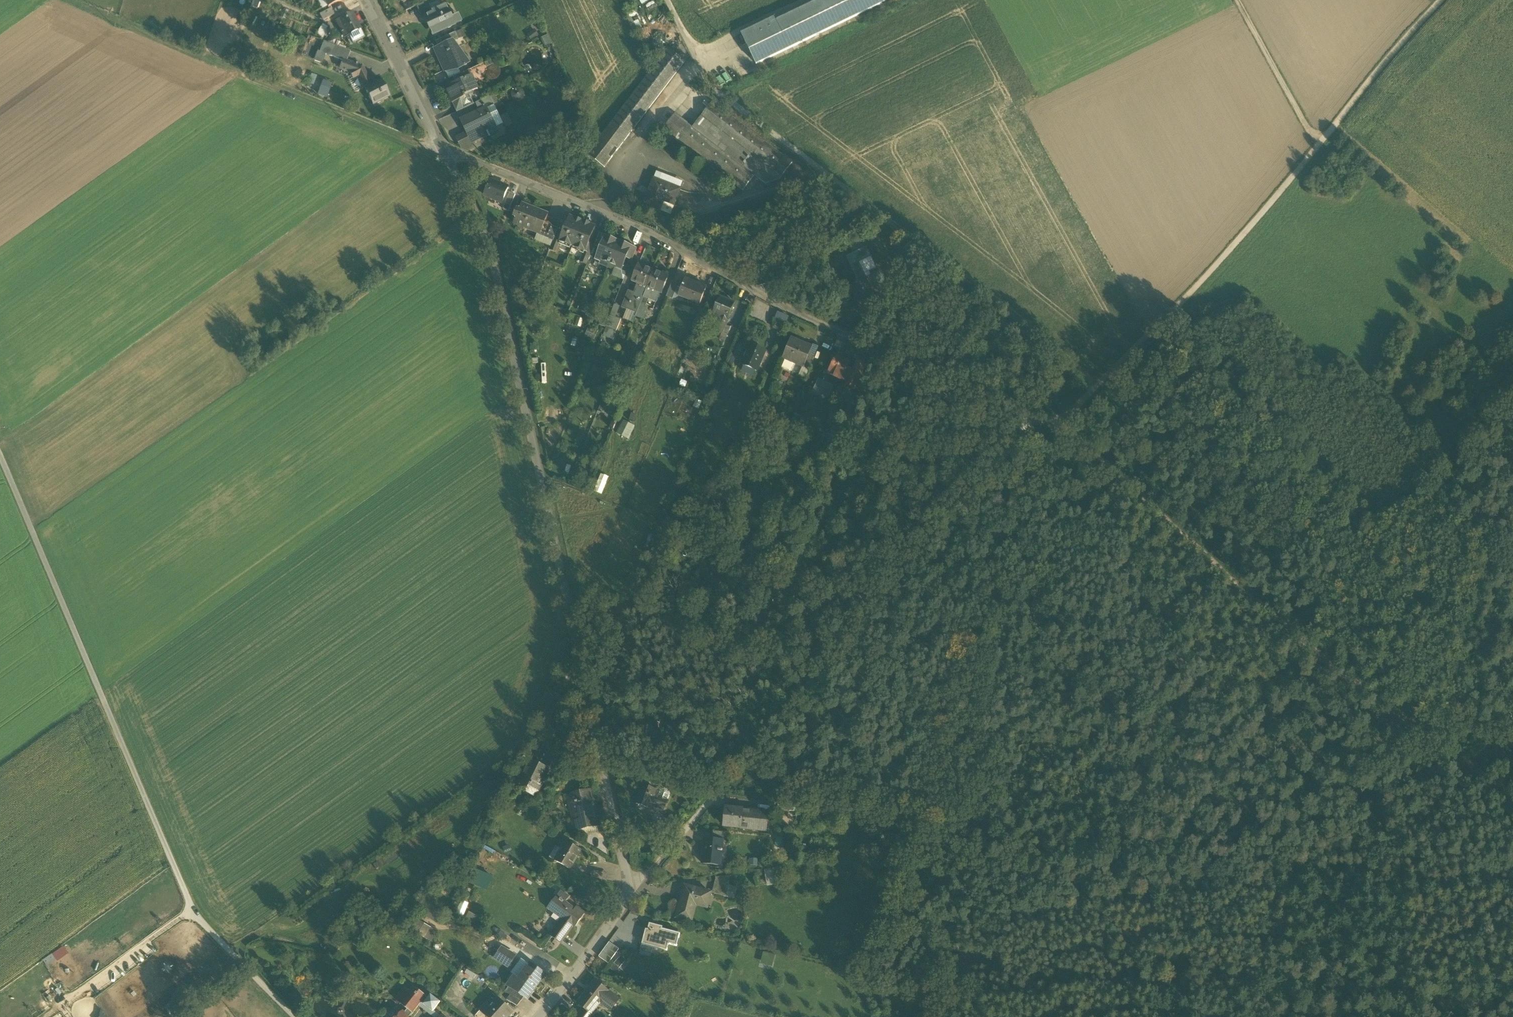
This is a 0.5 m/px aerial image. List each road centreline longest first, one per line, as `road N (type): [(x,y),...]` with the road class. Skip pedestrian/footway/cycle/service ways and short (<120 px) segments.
road 1 (track): [(0,459),(192,912),(296,1016)]
road 2 (unclassified): [(444,152),(487,245),(601,755)]
road 3 (track): [(1512,799),(1286,628),(1057,423)]
road 4 (track): [(1439,0),(1243,237),(1057,423)]
road 5 (track): [(710,800),(1038,416)]
road 6 (residential): [(893,353),(647,231),(444,152)]
road 7 (track): [(1102,381),(709,85)]
road 8 (track): [(1057,423),(992,618),(933,878)]
road 9 (track): [(444,152),(62,0)]
road 10 (track): [(1162,845),(1270,837),(1306,826),(1398,716)]
road 11 (track): [(1162,845),(933,878)]
road 12 (track): [(46,1016),(192,912)]
road 13 (residential): [(368,0),(444,152)]
road 14 (track): [(1236,0),(1317,146)]
road 15 (track): [(1038,416),(893,353)]
road 16 (residential): [(537,1016),(631,890)]
road 17 (residential): [(601,755),(631,890)]
road 18 (track): [(928,1016),(933,878)]

